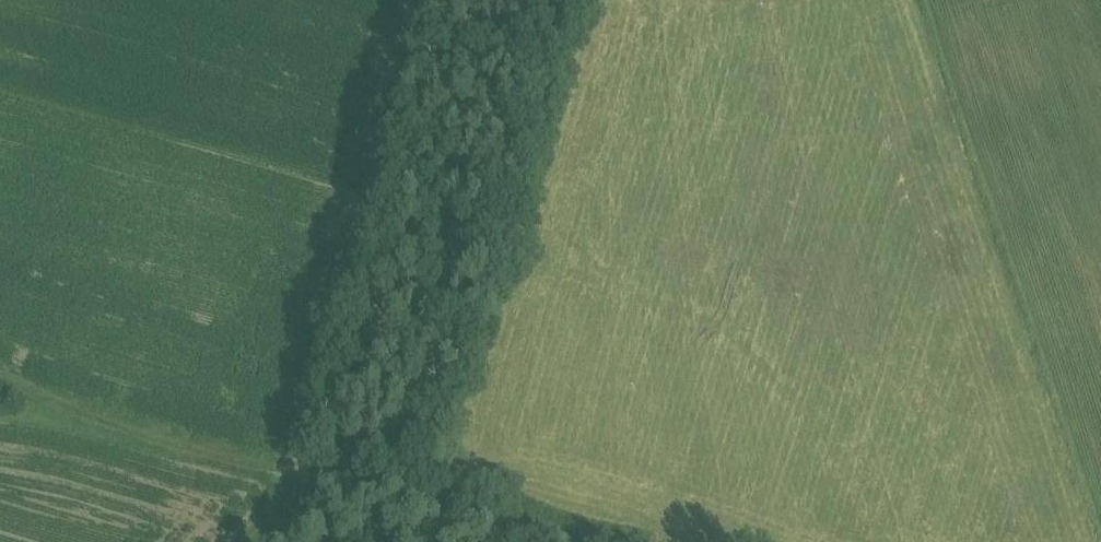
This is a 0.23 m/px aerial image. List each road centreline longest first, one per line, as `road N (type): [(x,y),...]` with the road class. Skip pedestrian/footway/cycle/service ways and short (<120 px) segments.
road 1 (track): [(0,365),(330,450),(632,541)]

